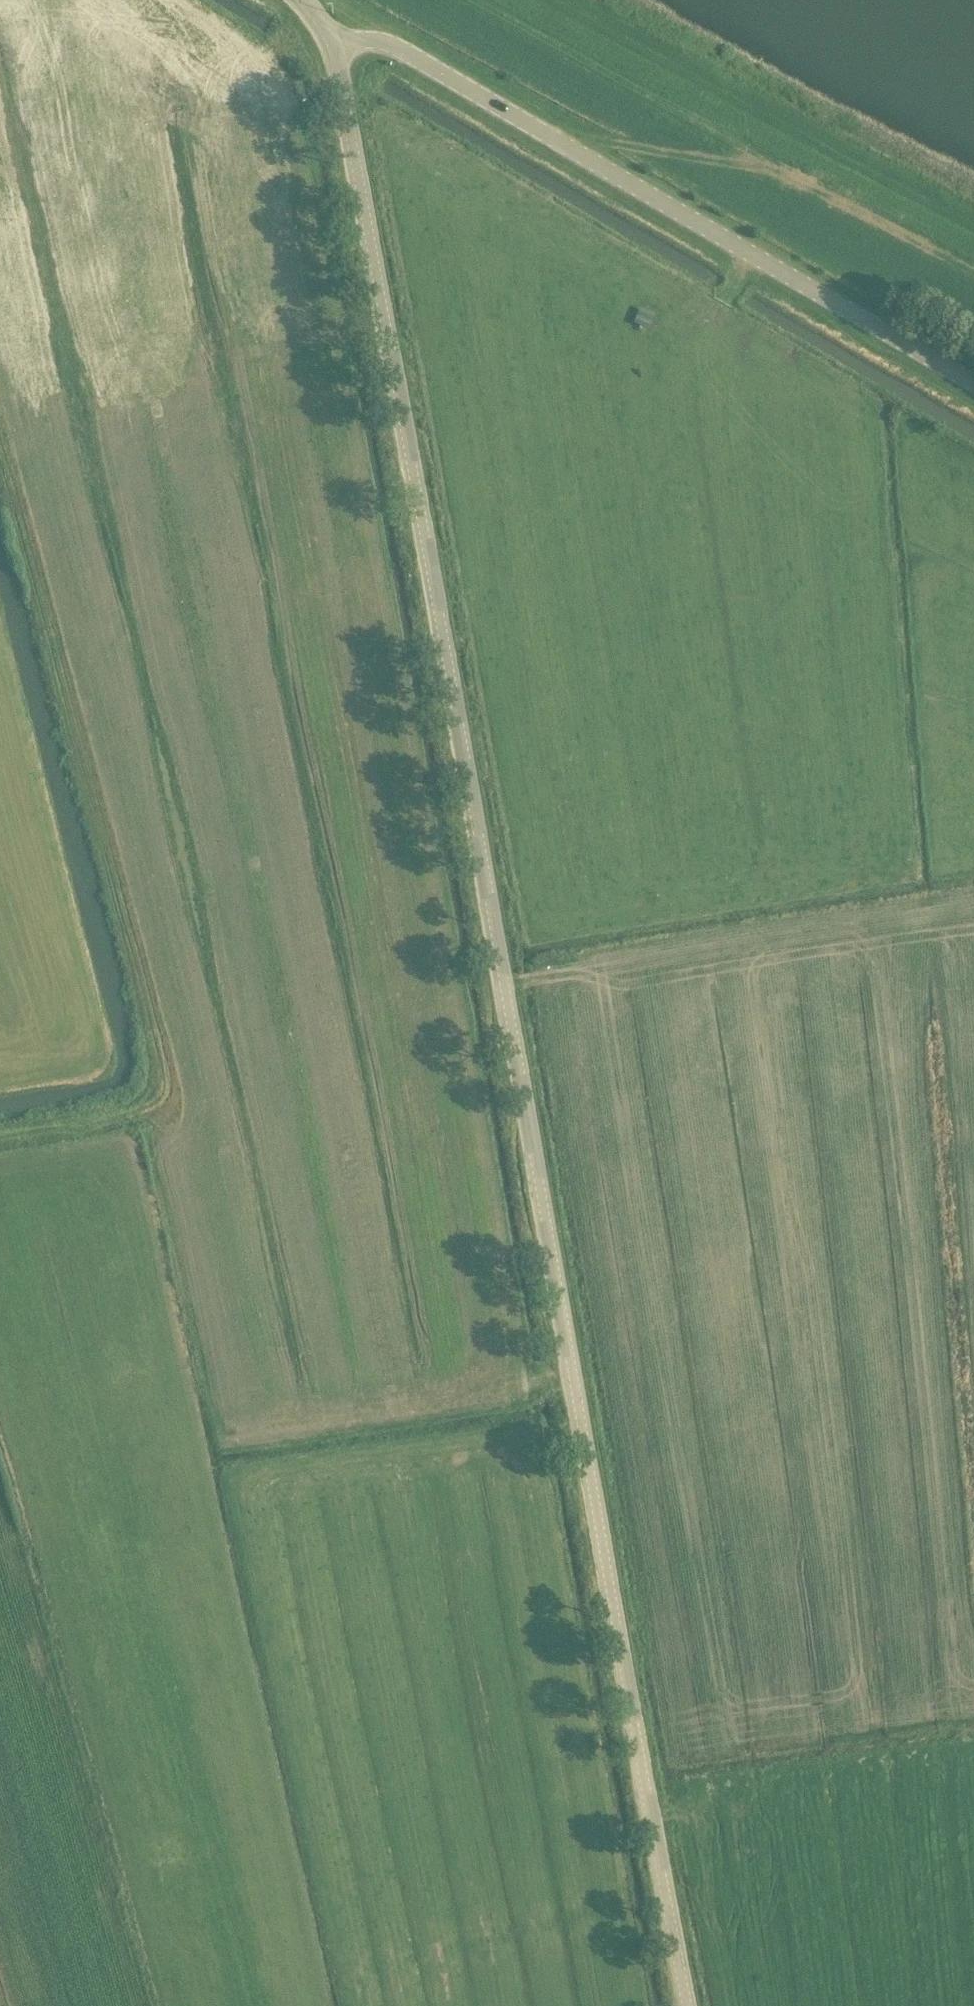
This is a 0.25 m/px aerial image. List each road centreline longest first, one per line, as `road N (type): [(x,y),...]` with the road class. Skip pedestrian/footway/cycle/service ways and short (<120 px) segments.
road 1 (unclassified): [(692,2005),(342,50)]
road 2 (unclassified): [(973,385),(394,46),(342,50)]

